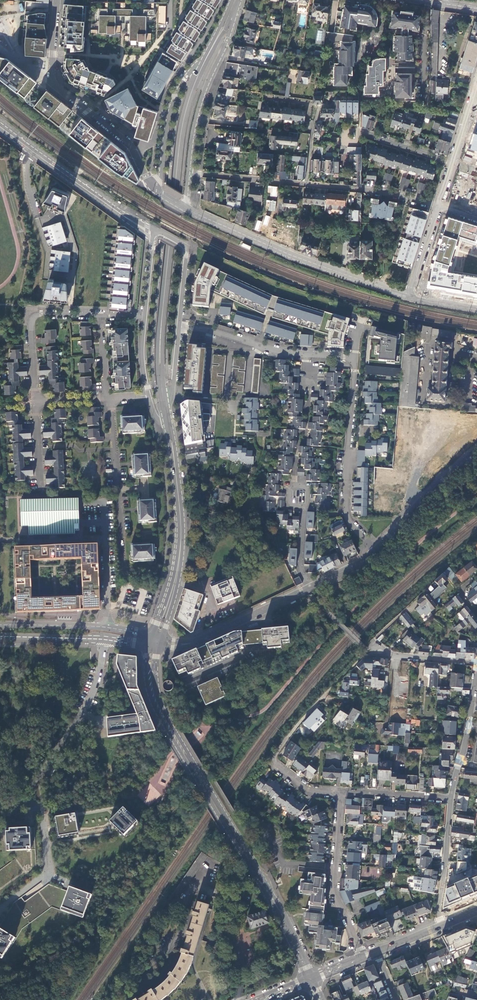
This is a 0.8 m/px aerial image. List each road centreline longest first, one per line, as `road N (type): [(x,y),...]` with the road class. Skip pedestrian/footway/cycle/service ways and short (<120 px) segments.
road 1 (primary): [(153,646),(149,673),(158,708),(284,918),(311,979)]
road 2 (primary): [(161,335),(182,124),(210,50)]
road 3 (residential): [(189,173),(438,206)]
road 4 (tertiary): [(408,298),(186,209)]
road 5 (residential): [(157,191),(126,141),(51,83),(57,0)]
road 6 (residential): [(355,357),(346,513),(378,549)]
road 7 (primary): [(158,636),(180,550),(173,451)]
road 8 (residential): [(108,397),(124,574)]
road 9 (tertiary): [(189,173),(194,128),(234,3)]
road 10 (residential): [(340,792),(334,890),(363,958)]
road 11 (residential): [(340,792),(306,788),(270,761),(325,694)]
road 12 (secondary): [(158,636),(0,625)]
road 13 (tertiary): [(210,50),(172,104),(157,191)]
road 14 (residential): [(101,317),(34,316),(35,401)]
road 15 (residential): [(378,549),(476,449)]
road 16 (residential): [(179,328),(305,353)]
road 17 (residential): [(194,642),(310,588)]
road 18 (residential): [(440,926),(451,799)]

